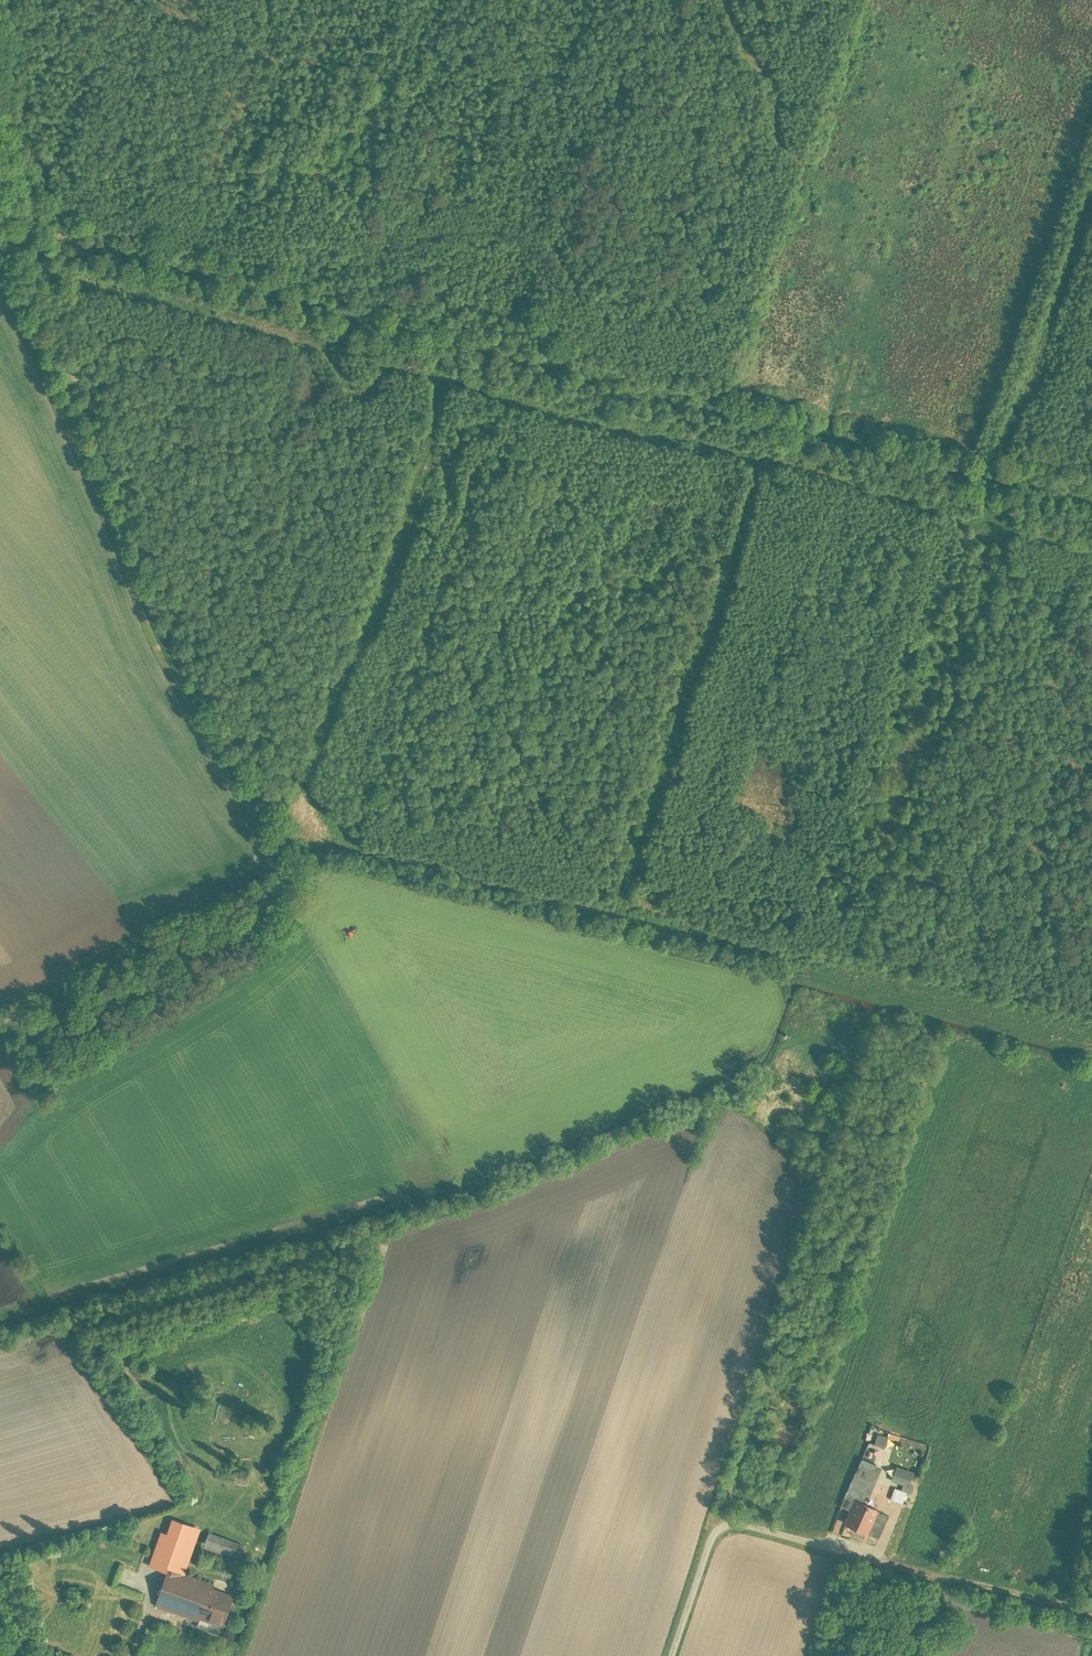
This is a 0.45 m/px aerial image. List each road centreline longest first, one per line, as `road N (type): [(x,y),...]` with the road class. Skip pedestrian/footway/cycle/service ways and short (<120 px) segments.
road 1 (track): [(0,277),(305,821)]
road 2 (residential): [(672,1655),(708,1550),(727,1523),(885,1561)]
road 3 (track): [(885,1561),(1091,1610)]

